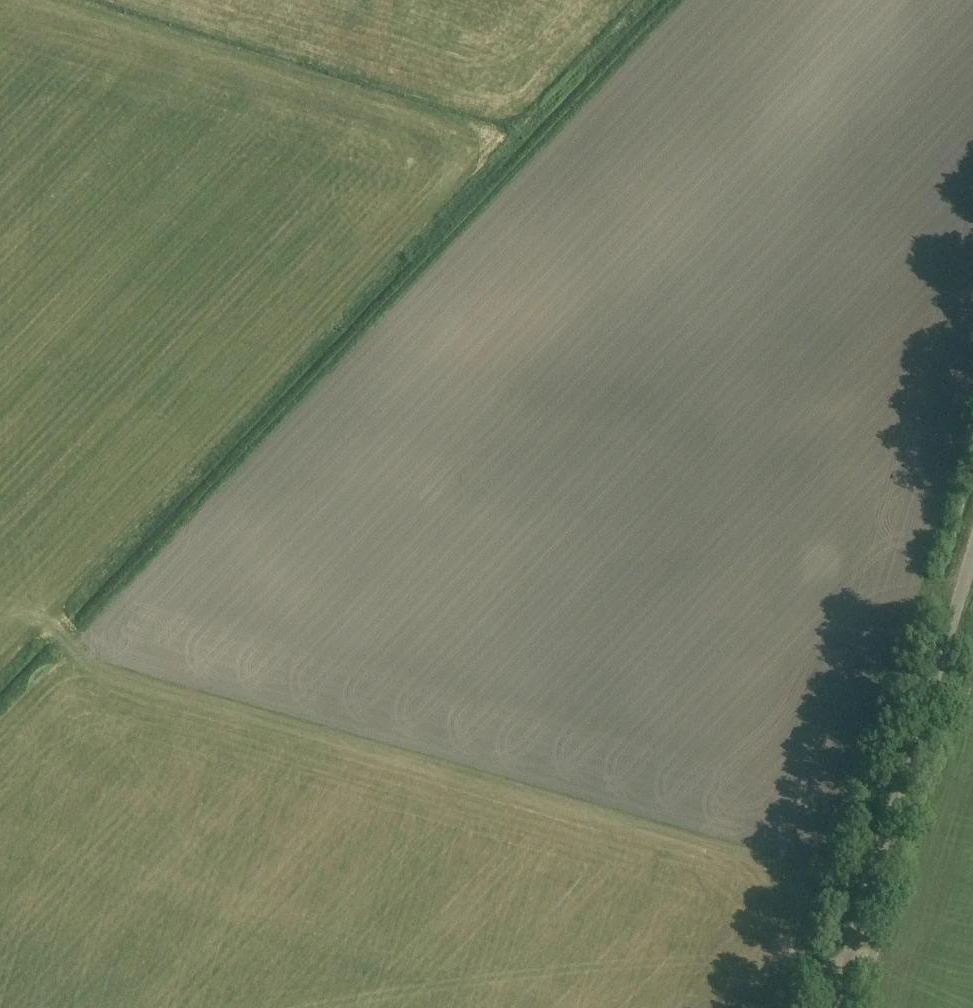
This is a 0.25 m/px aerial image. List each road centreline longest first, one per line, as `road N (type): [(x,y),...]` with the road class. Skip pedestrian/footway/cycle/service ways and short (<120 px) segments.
road 1 (unclassified): [(838,1007),(972,560)]

